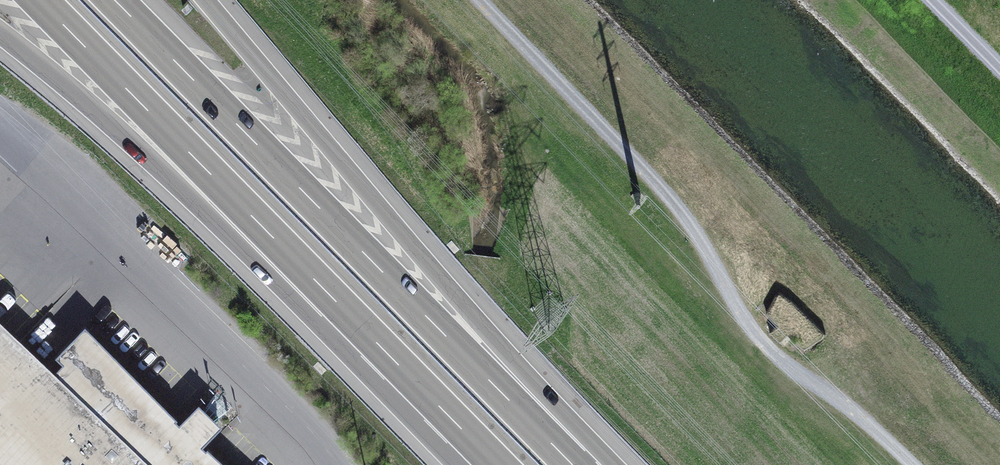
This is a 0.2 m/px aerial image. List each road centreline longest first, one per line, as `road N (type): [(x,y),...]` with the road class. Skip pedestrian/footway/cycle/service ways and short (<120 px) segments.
road 1 (motorway): [(574,464),(115,0)]
road 2 (track): [(911,464),(766,345),(683,212),(477,0)]
road 3 (motorway): [(584,464),(208,0)]
road 4 (unclassified): [(0,131),(299,417),(337,464)]
road 5 (motorway): [(0,35),(285,250)]
road 6 (motorway): [(39,0),(285,250)]
road 7 (motorway): [(285,250),(497,464)]

